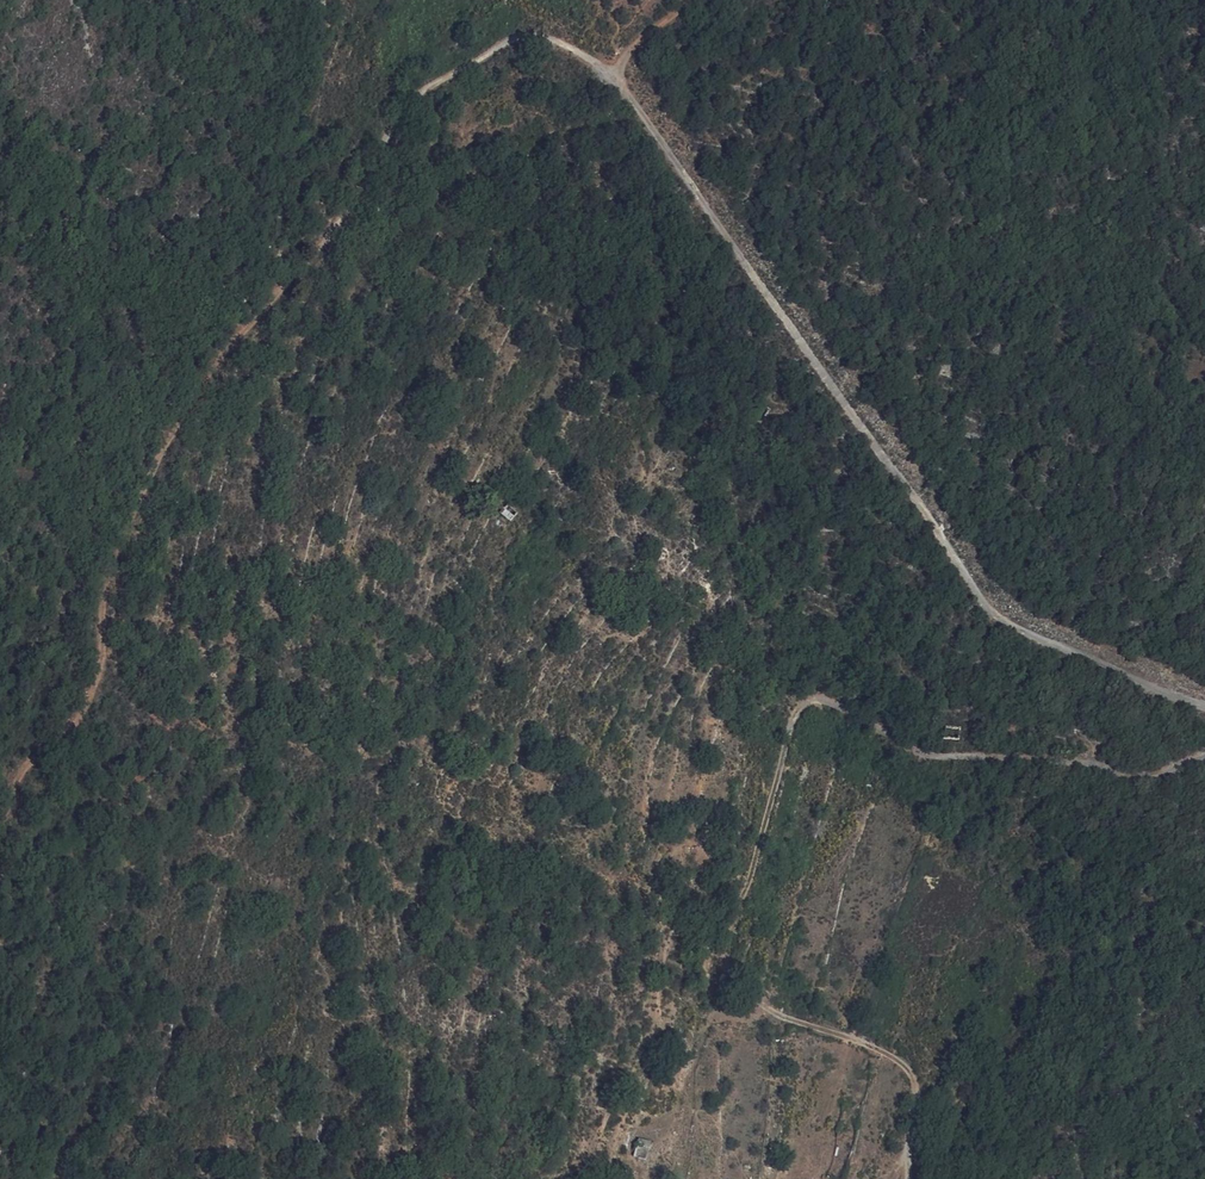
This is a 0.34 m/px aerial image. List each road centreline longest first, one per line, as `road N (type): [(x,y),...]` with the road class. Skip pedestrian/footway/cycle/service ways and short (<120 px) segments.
road 1 (track): [(621,81),(564,43),(516,37),(407,105),(328,239),(203,381),(105,576),(106,656),(97,687),(22,774),(0,852)]
road 2 (track): [(621,81),(996,614),(1061,650),(1204,706)]

